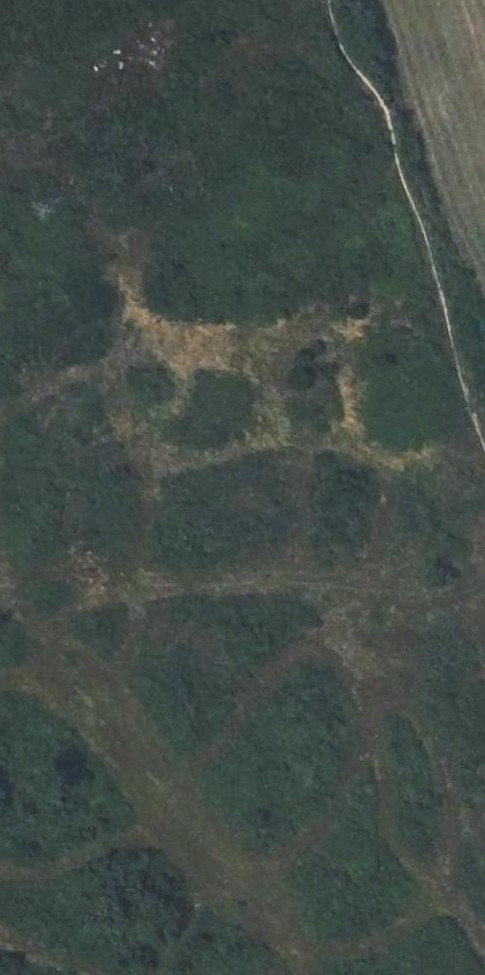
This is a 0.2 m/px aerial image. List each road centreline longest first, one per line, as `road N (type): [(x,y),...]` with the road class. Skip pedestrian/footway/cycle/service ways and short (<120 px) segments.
road 1 (track): [(344,0),(484,446)]

